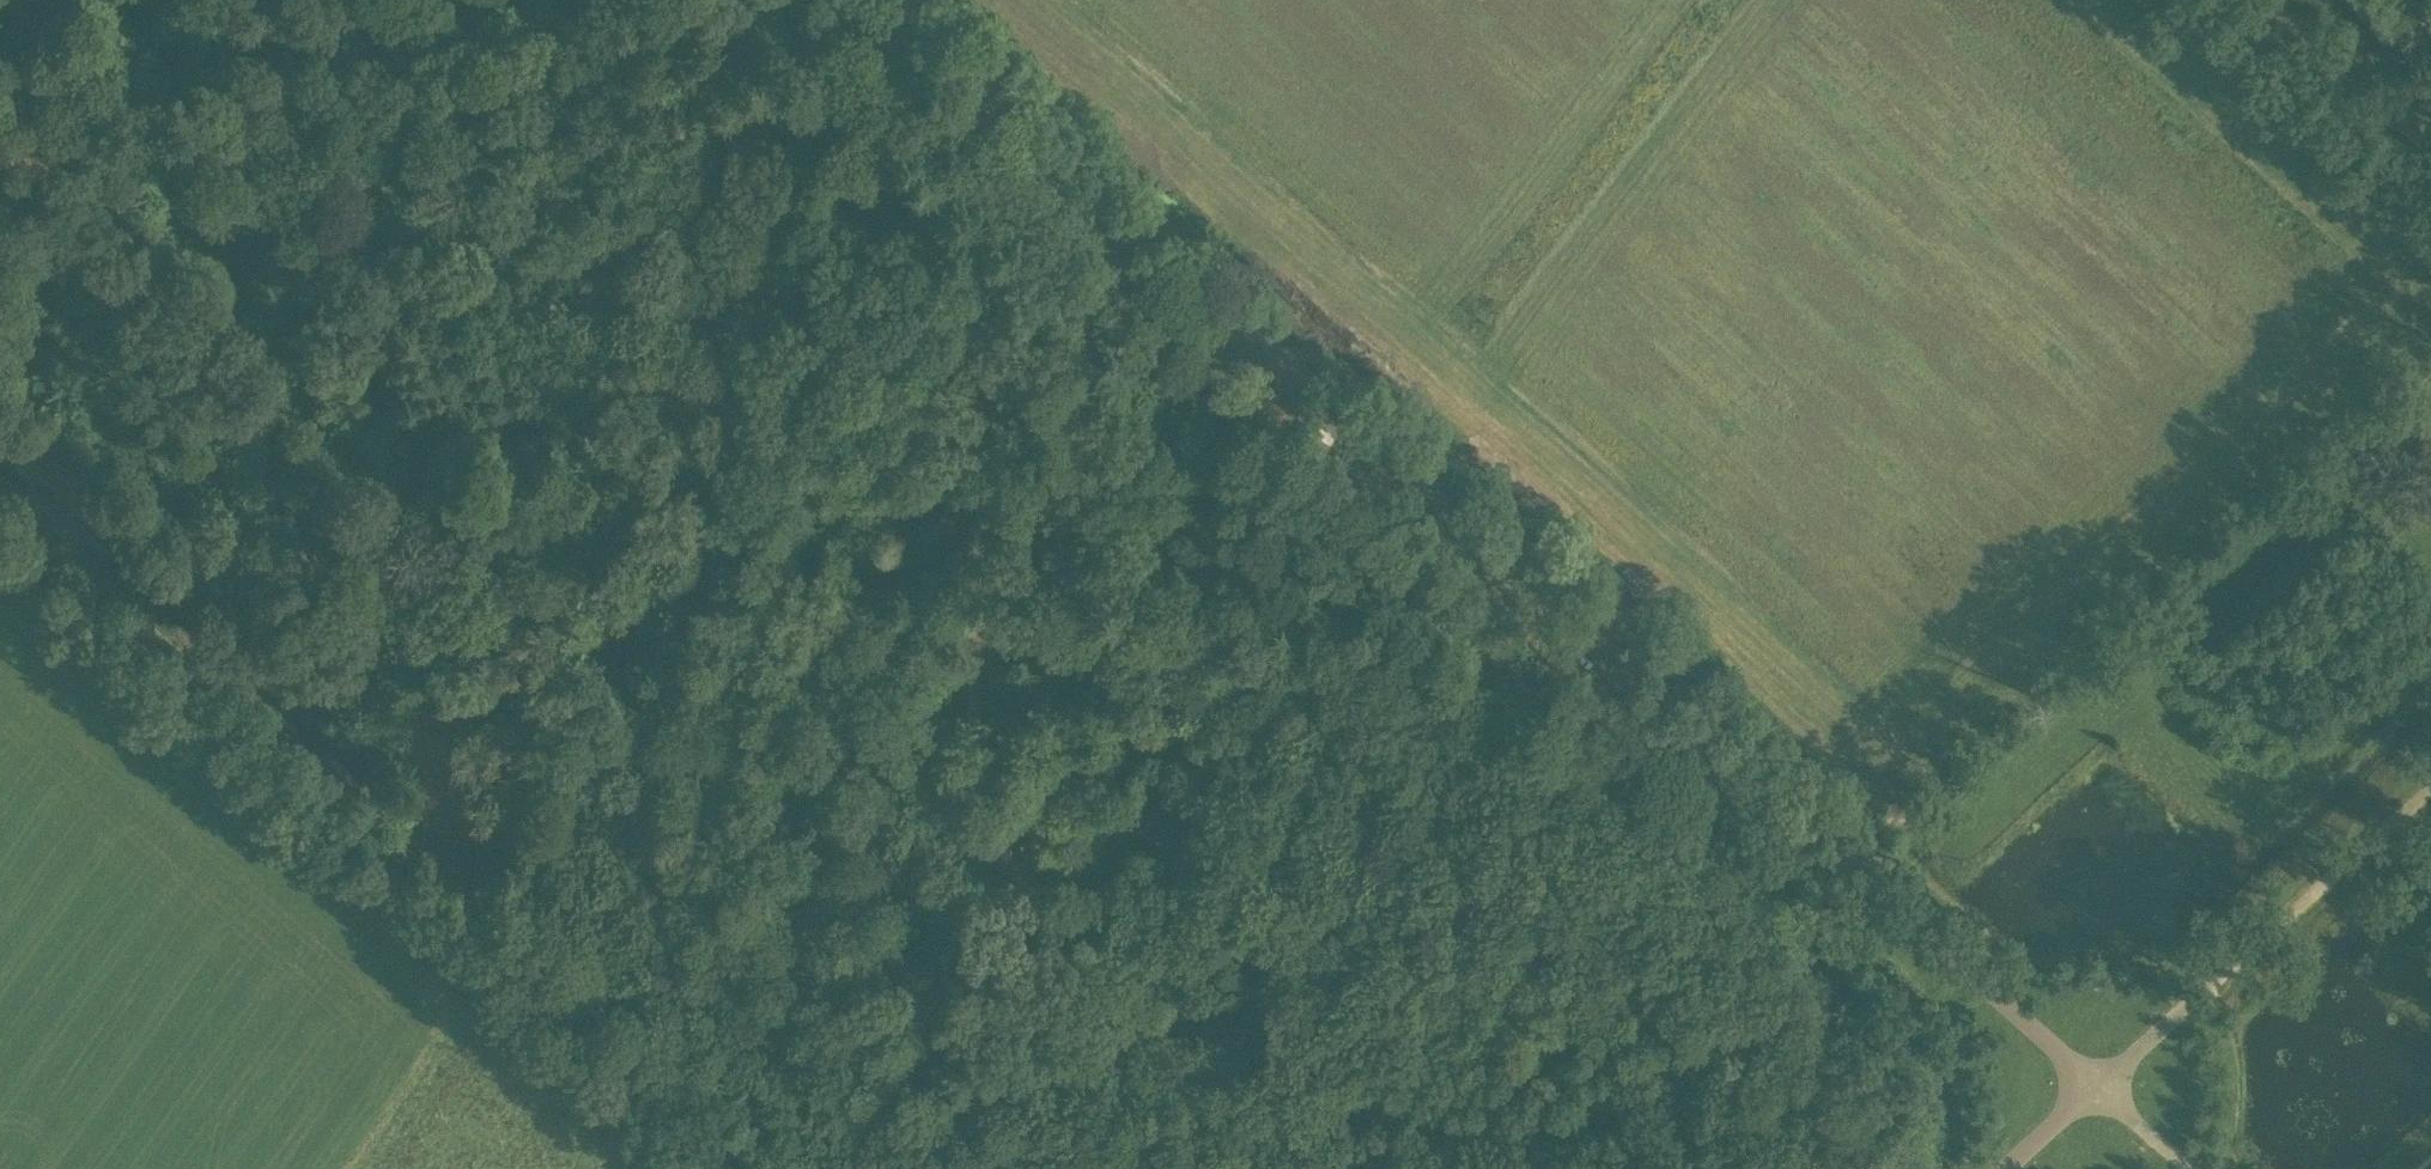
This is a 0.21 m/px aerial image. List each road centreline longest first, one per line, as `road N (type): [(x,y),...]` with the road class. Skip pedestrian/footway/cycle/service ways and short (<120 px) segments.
road 1 (unclassified): [(2098,1086),(857,0)]
road 2 (track): [(0,507),(769,1168)]
road 3 (track): [(1848,865),(2430,326)]
road 4 (track): [(2188,1165),(2098,1086),(2430,788)]
road 5 (track): [(2272,0),(2430,138)]
road 6 (unclassified): [(2098,1086),(2005,1168)]

